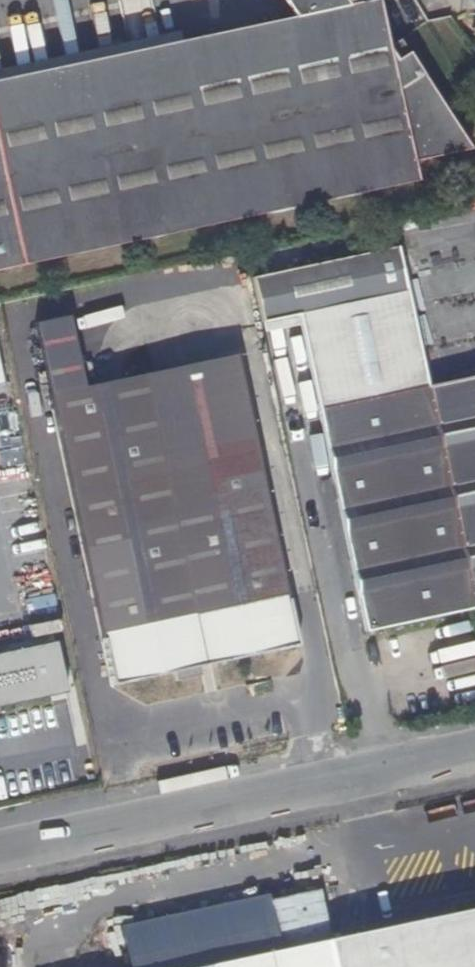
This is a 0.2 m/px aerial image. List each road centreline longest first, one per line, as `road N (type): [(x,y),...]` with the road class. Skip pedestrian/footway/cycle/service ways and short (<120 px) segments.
road 1 (unclassified): [(474,758),(0,865)]

